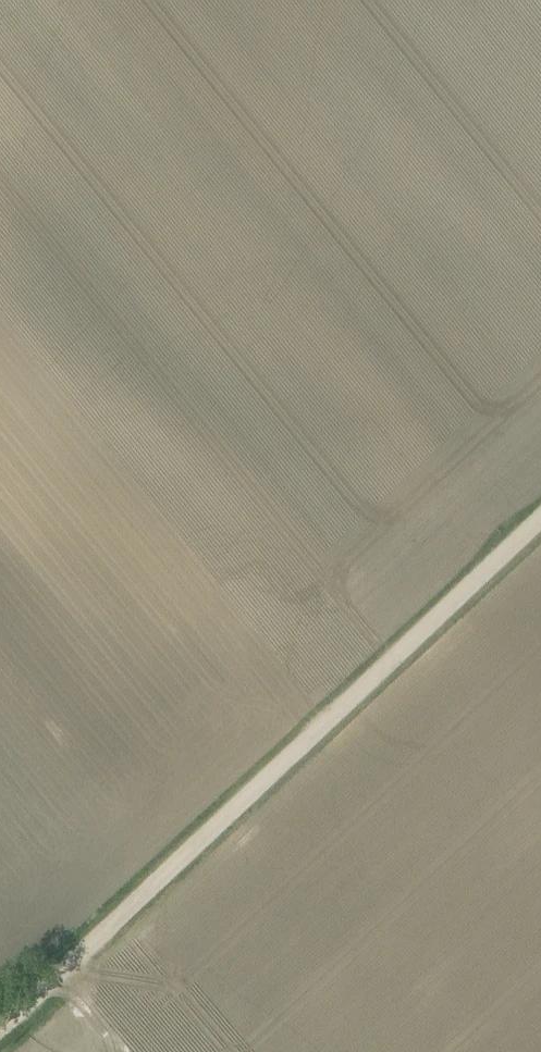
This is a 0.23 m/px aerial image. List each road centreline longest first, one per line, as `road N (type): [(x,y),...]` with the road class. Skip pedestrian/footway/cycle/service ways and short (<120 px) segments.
road 1 (track): [(0,1017),(540,510)]

